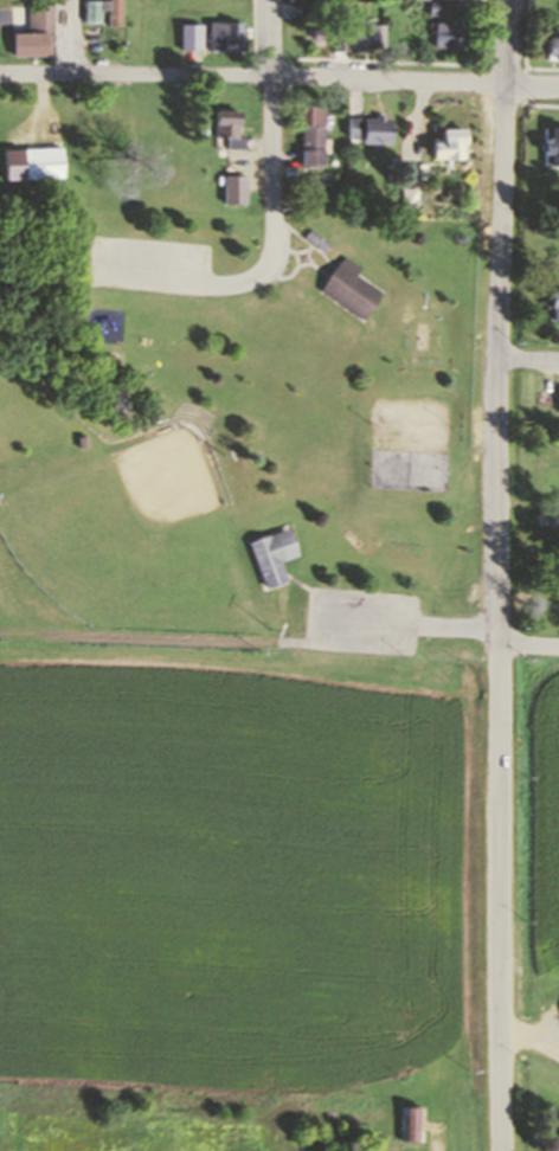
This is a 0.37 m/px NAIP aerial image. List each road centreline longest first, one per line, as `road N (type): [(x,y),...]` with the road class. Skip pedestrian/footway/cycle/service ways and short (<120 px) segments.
road 1 (secondary): [(499,641),(510,0)]
road 2 (residential): [(509,84),(0,71)]
road 3 (secondary): [(504,1150),(499,641)]
road 4 (residential): [(272,0),(272,265),(249,282),(207,284)]

